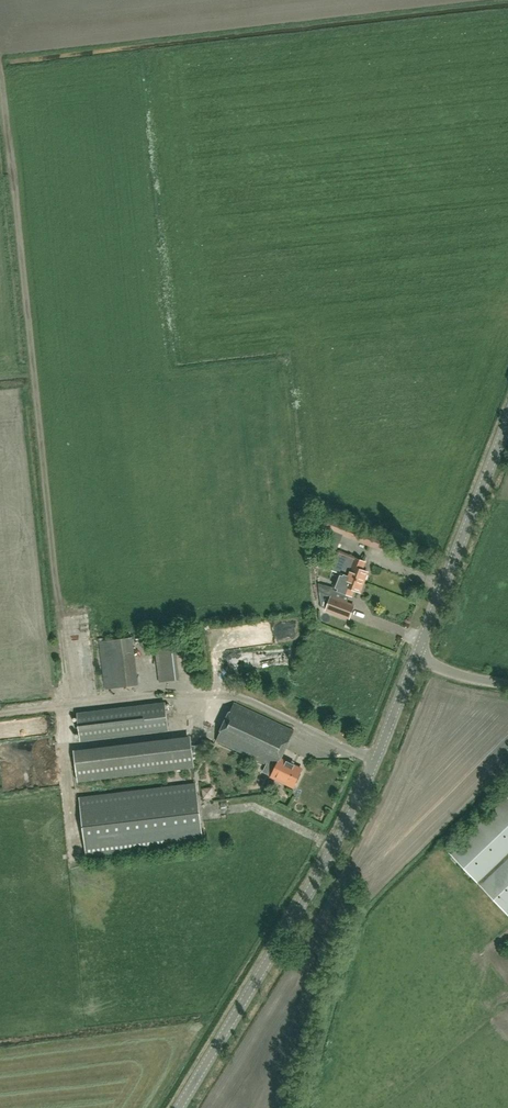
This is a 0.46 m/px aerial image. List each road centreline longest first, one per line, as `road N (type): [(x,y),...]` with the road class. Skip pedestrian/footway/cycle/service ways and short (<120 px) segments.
road 1 (tertiary): [(180,1107),(345,830),(415,660)]
road 2 (tertiary): [(415,660),(507,417)]

